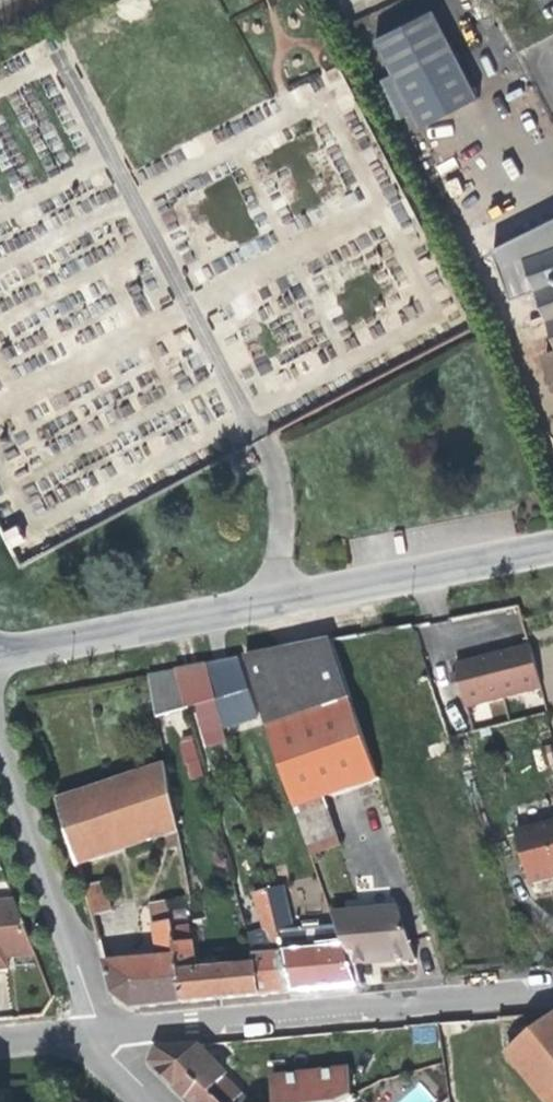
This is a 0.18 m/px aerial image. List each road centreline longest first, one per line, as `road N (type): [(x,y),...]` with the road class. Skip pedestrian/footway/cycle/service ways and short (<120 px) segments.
road 1 (residential): [(0,651),(552,547)]
road 2 (residential): [(552,990),(97,1033)]
road 3 (residential): [(97,1033),(0,759)]

